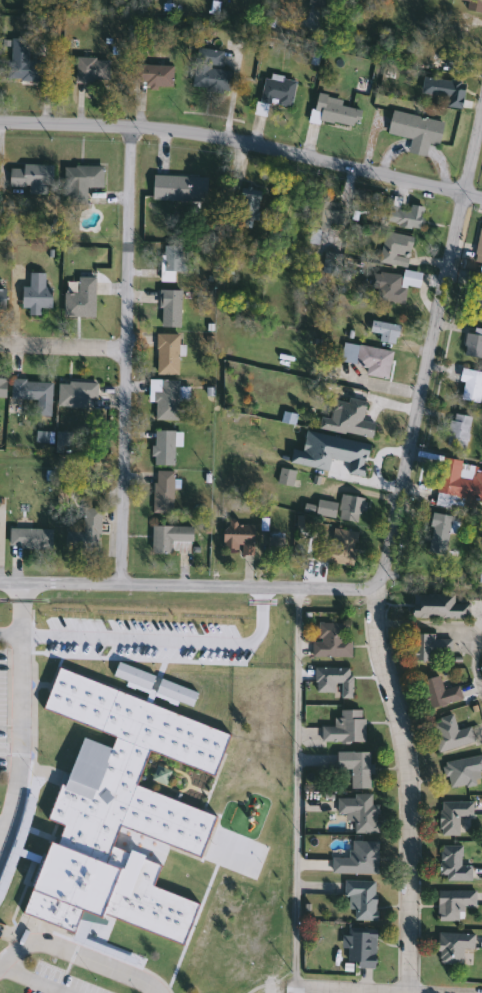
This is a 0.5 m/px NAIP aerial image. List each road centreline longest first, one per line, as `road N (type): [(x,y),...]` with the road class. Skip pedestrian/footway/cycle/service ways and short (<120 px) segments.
road 1 (residential): [(481,108),(385,563),(372,586)]
road 2 (residential): [(0,122),(204,135),(481,199)]
road 3 (residential): [(133,127),(119,585)]
road 4 (residential): [(372,586),(377,648),(409,771),(410,992)]
road 5 (residential): [(298,589),(289,991)]
road 6 (residential): [(372,586),(0,583)]
road 7 (residential): [(127,349),(0,344)]

